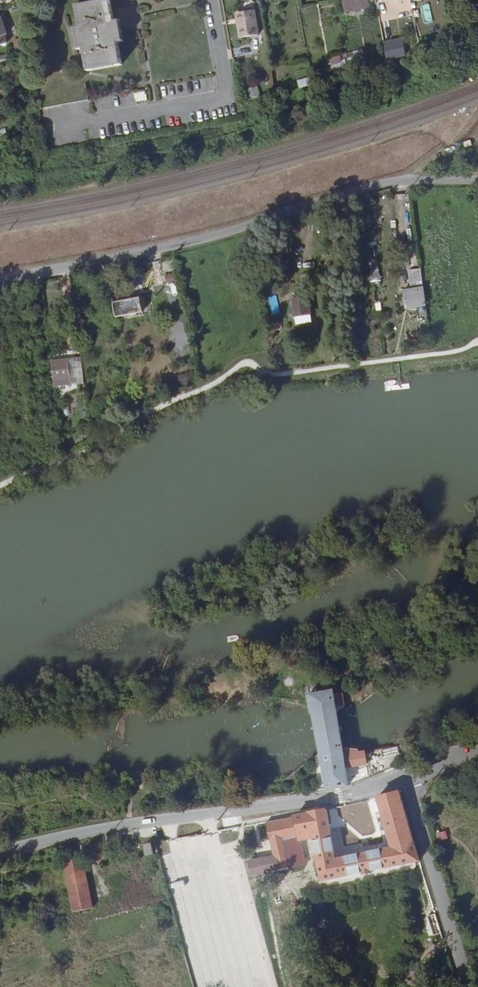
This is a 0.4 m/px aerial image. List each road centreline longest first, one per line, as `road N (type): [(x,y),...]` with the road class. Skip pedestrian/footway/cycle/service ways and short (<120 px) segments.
road 1 (unclassified): [(0,280),(222,233),(381,181),(477,177)]
road 2 (residential): [(0,851),(404,778)]
road 3 (residential): [(211,0),(225,83),(218,97),(61,120)]
road 4 (residential): [(464,986),(404,778)]

